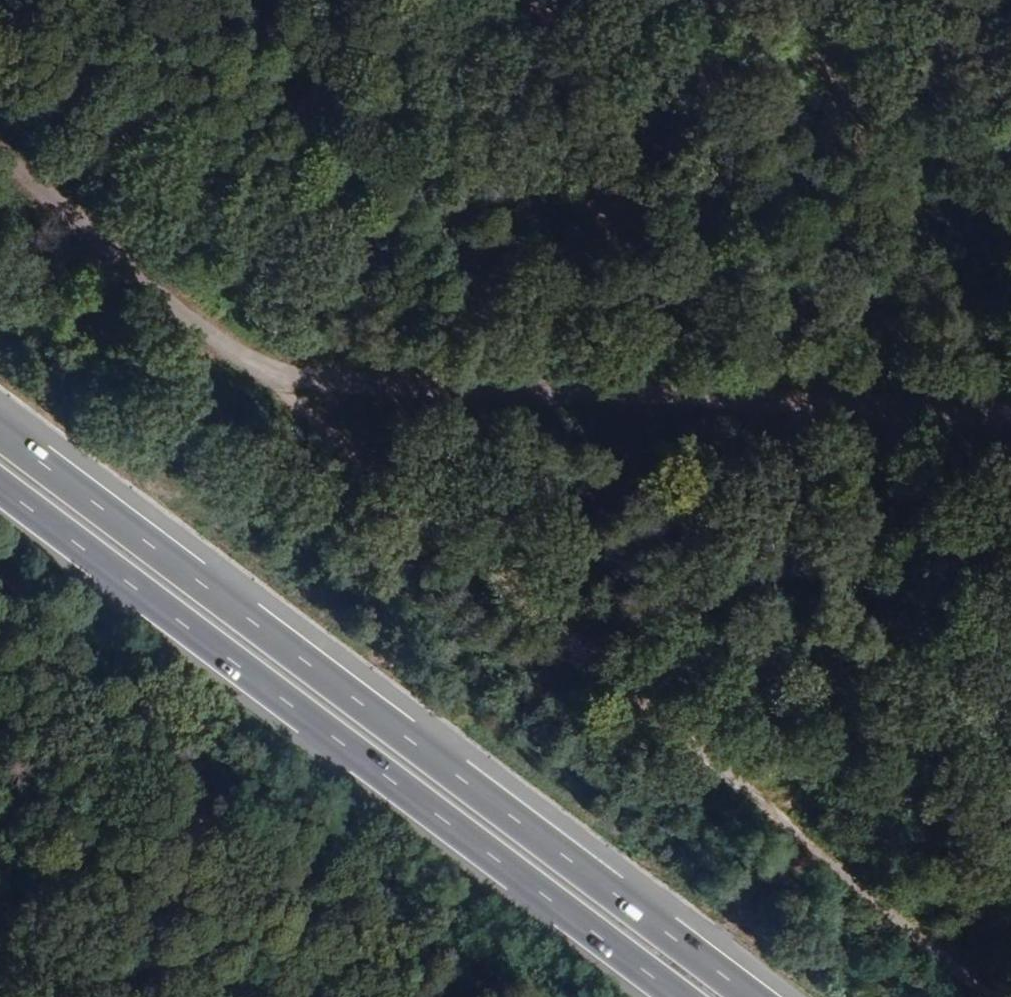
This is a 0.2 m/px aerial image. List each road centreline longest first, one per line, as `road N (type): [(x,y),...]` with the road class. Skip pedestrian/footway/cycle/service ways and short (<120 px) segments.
road 1 (track): [(991,996),(325,447),(239,352)]
road 2 (motorway): [(760,996),(0,426)]
road 3 (motorway): [(0,494),(671,996)]
road 4 (track): [(1010,409),(363,382),(307,375),(239,352)]
road 5 (track): [(239,352),(0,148)]
road 6 (track): [(861,0),(1010,158)]

